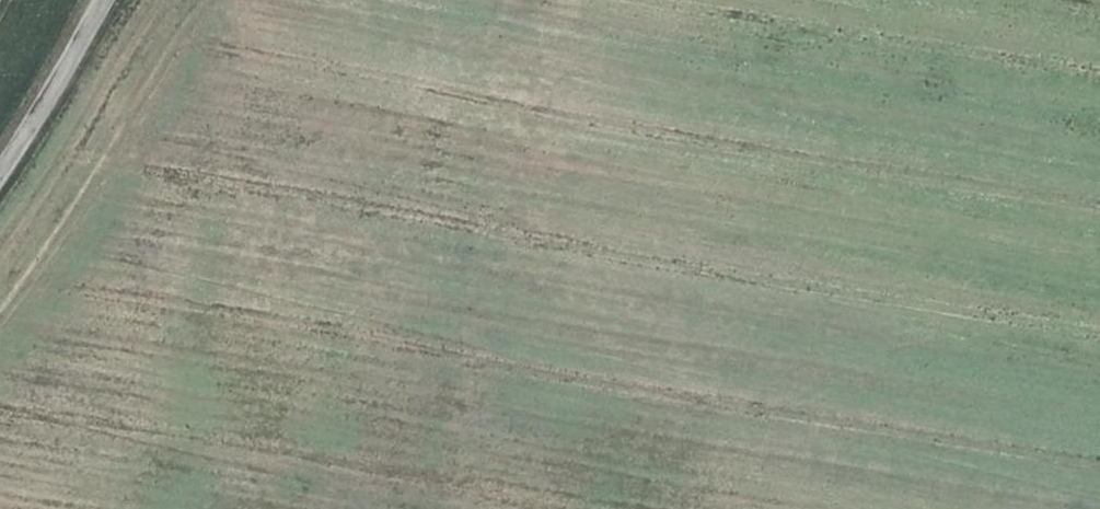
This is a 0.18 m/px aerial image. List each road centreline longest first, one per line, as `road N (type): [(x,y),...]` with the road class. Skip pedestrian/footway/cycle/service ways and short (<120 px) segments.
road 1 (unclassified): [(105,0),(0,166)]

